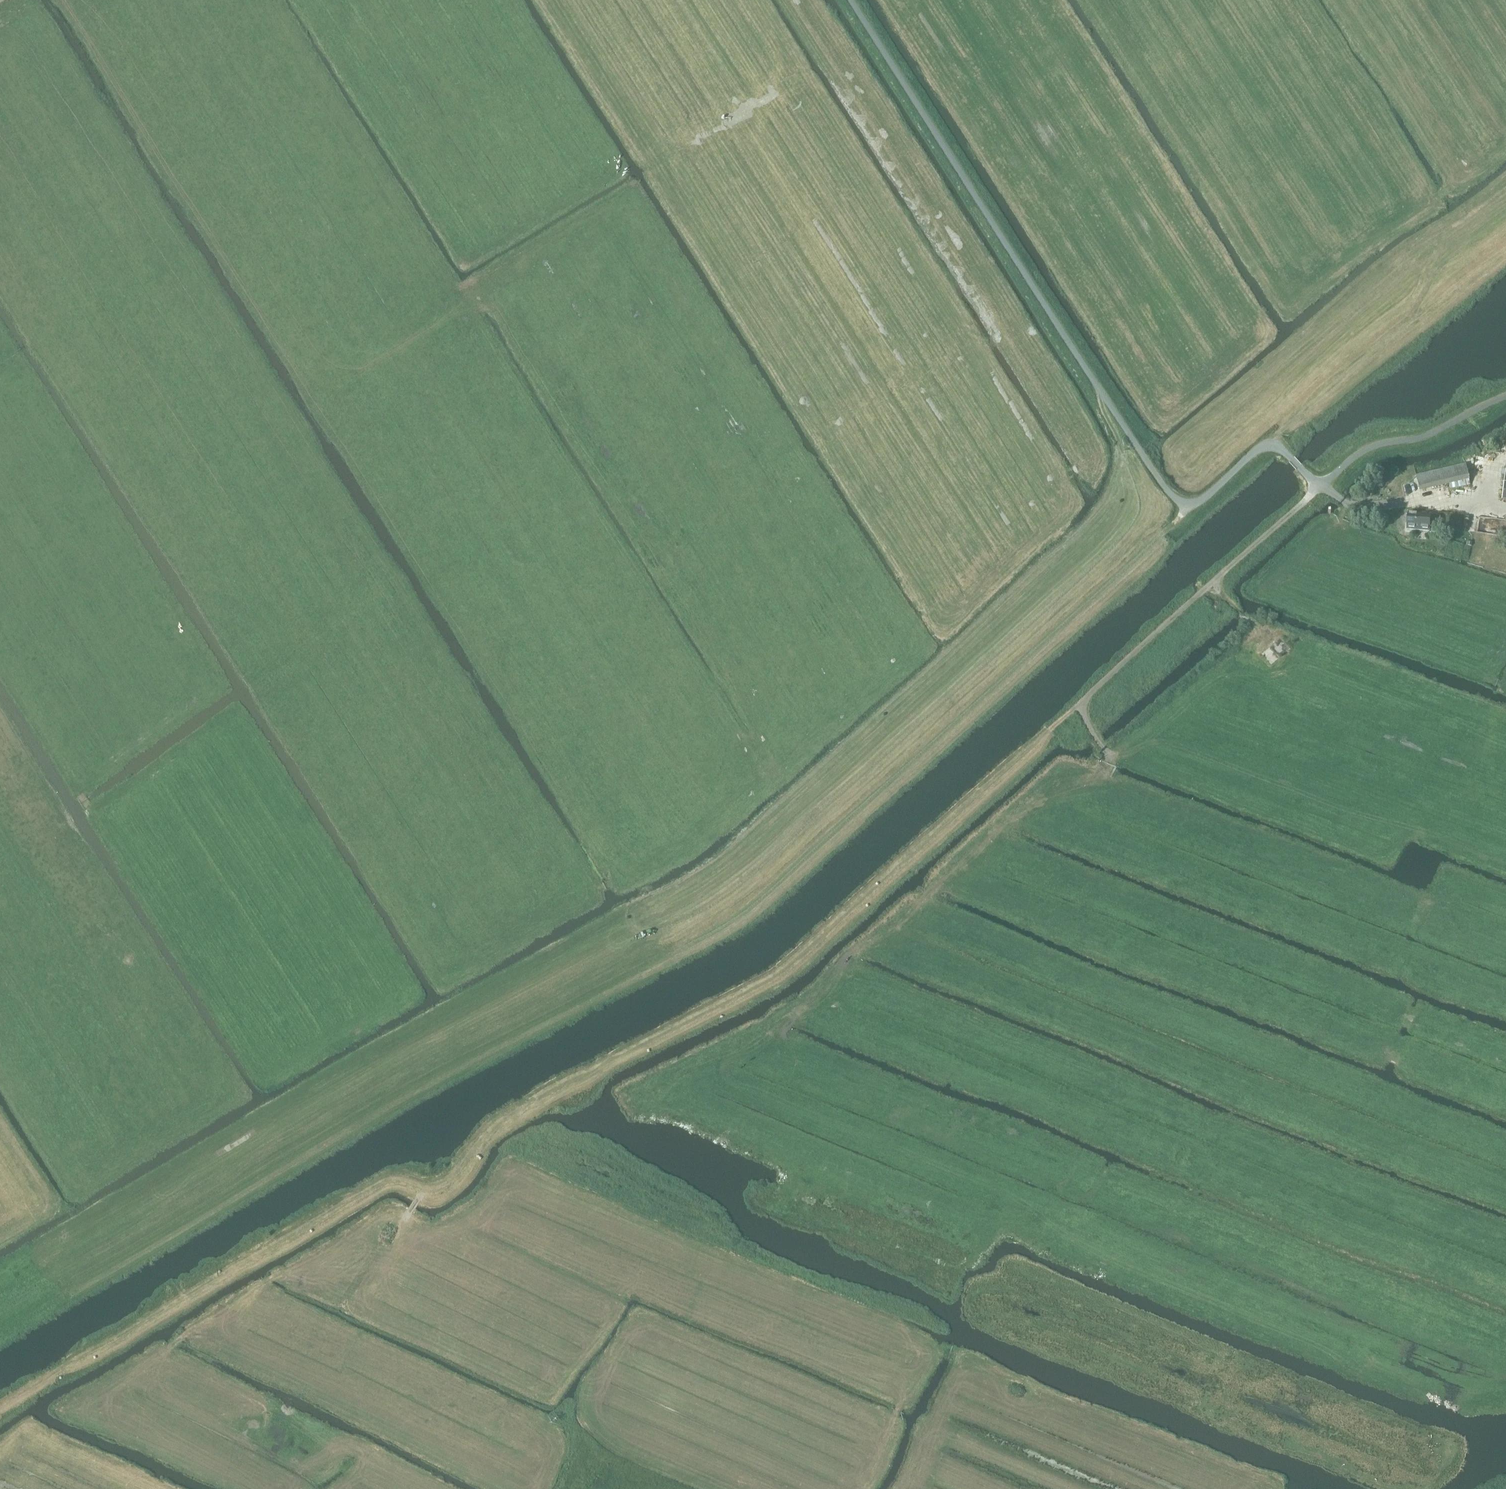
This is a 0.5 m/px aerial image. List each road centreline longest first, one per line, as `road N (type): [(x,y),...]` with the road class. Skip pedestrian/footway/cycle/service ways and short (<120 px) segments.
road 1 (track): [(910,908),(1046,789),(1084,786),(1256,640),(1250,622),(1213,583)]
road 2 (track): [(1213,583),(1086,699),(1083,716),(1104,750)]
road 3 (track): [(1320,486),(1360,507),(1423,498),(1505,508)]
road 4 (track): [(1213,583),(1320,486)]

